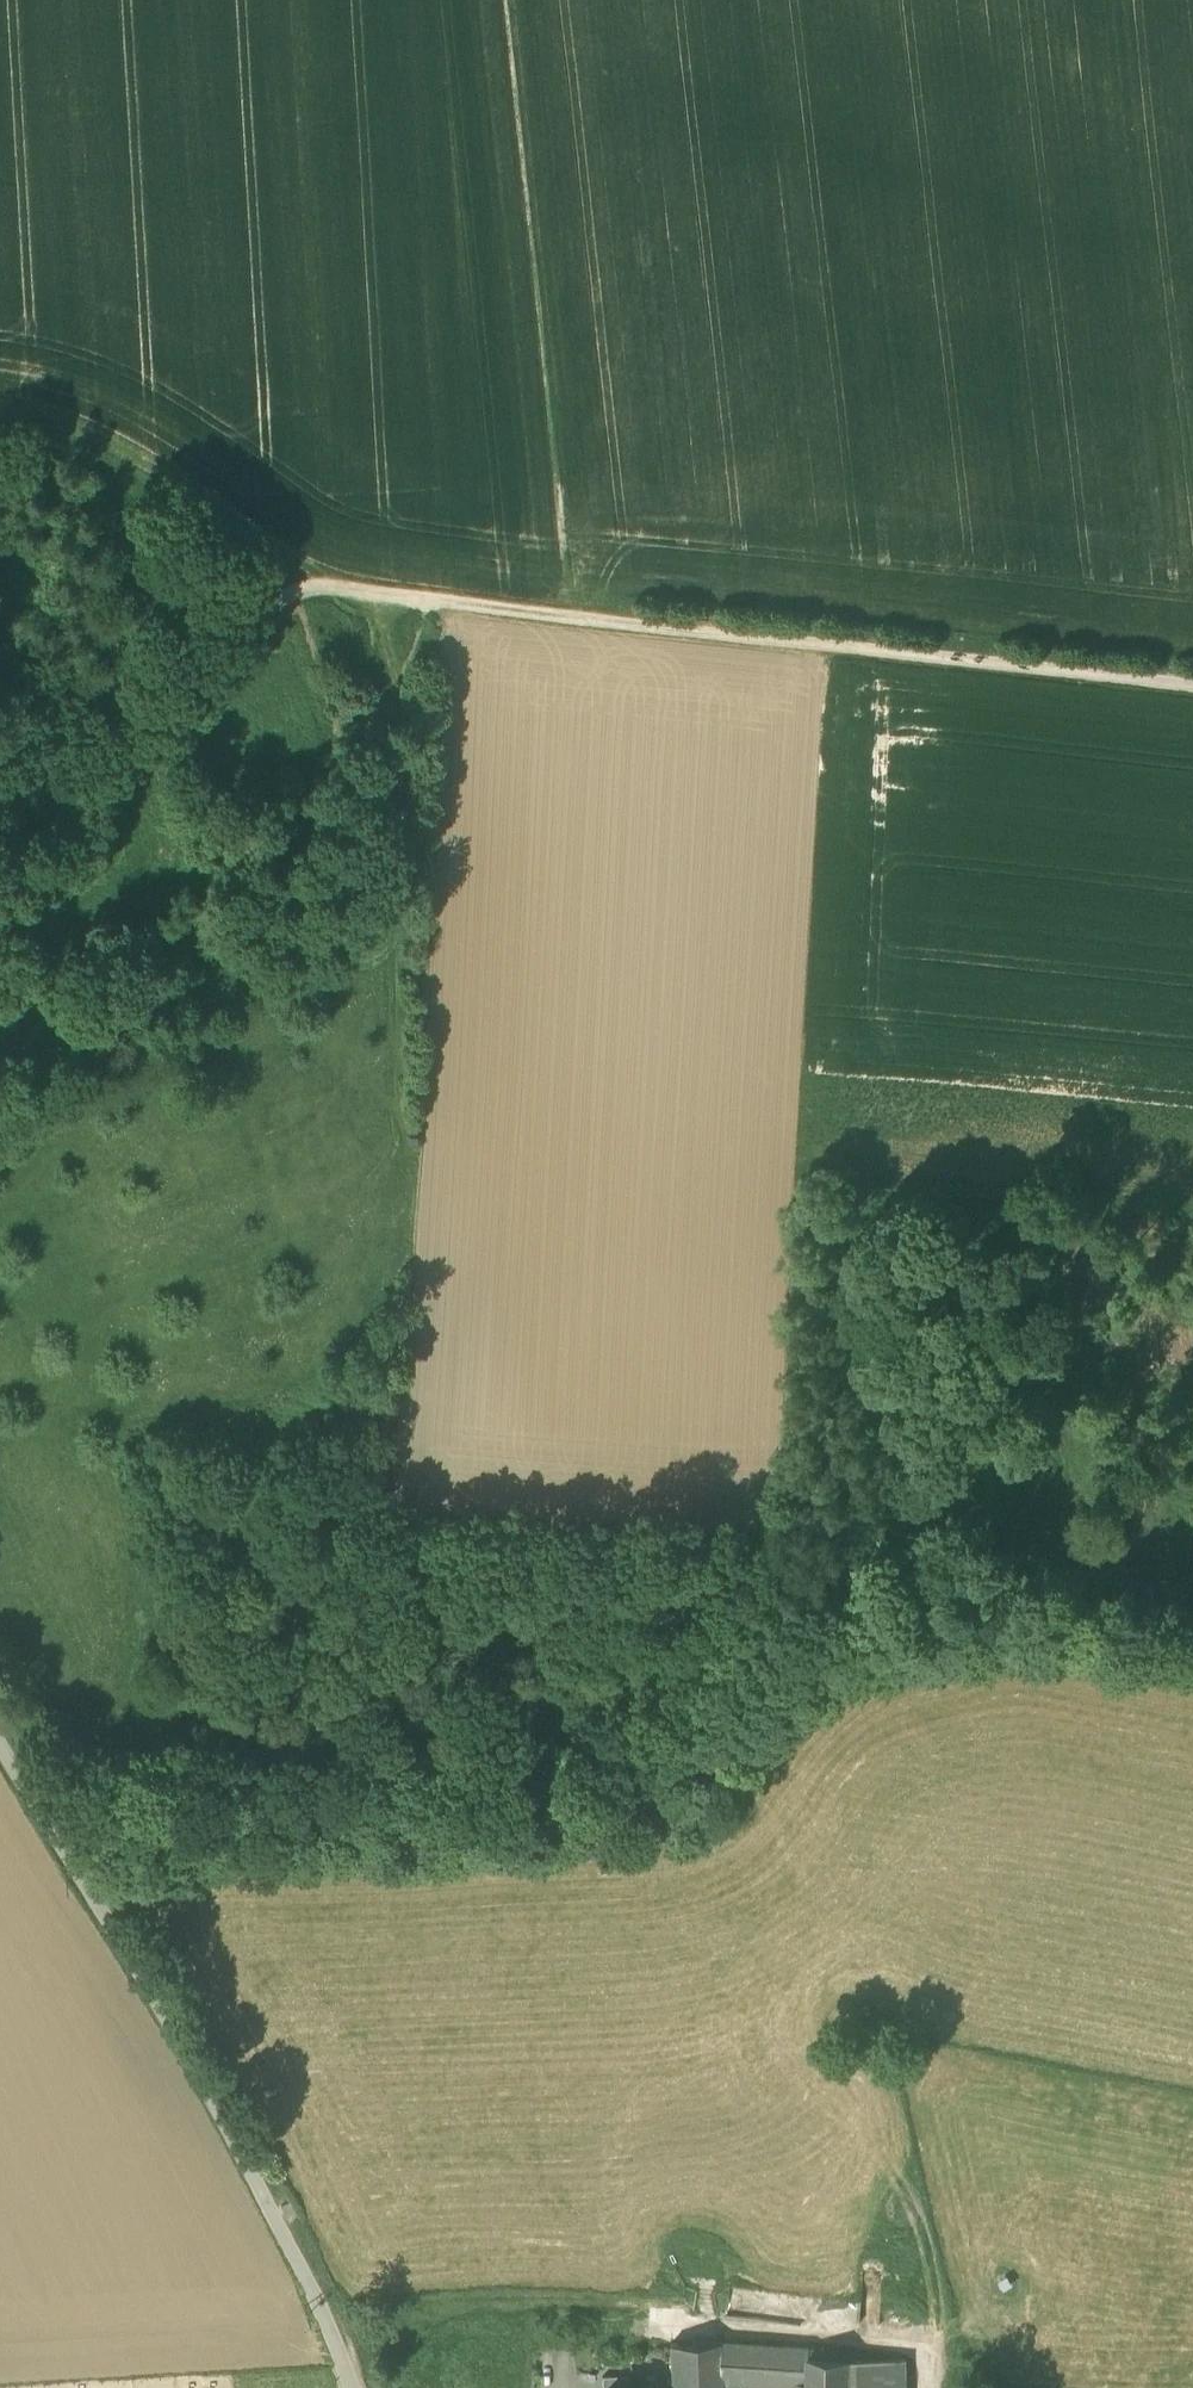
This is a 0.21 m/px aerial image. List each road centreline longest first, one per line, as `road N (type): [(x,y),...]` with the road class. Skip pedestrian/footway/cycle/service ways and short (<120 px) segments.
road 1 (track): [(0,888),(48,839),(88,771),(166,688),(292,587),(1192,686)]
road 2 (unclassified): [(349,2387),(340,2349),(168,2026),(0,1749)]

